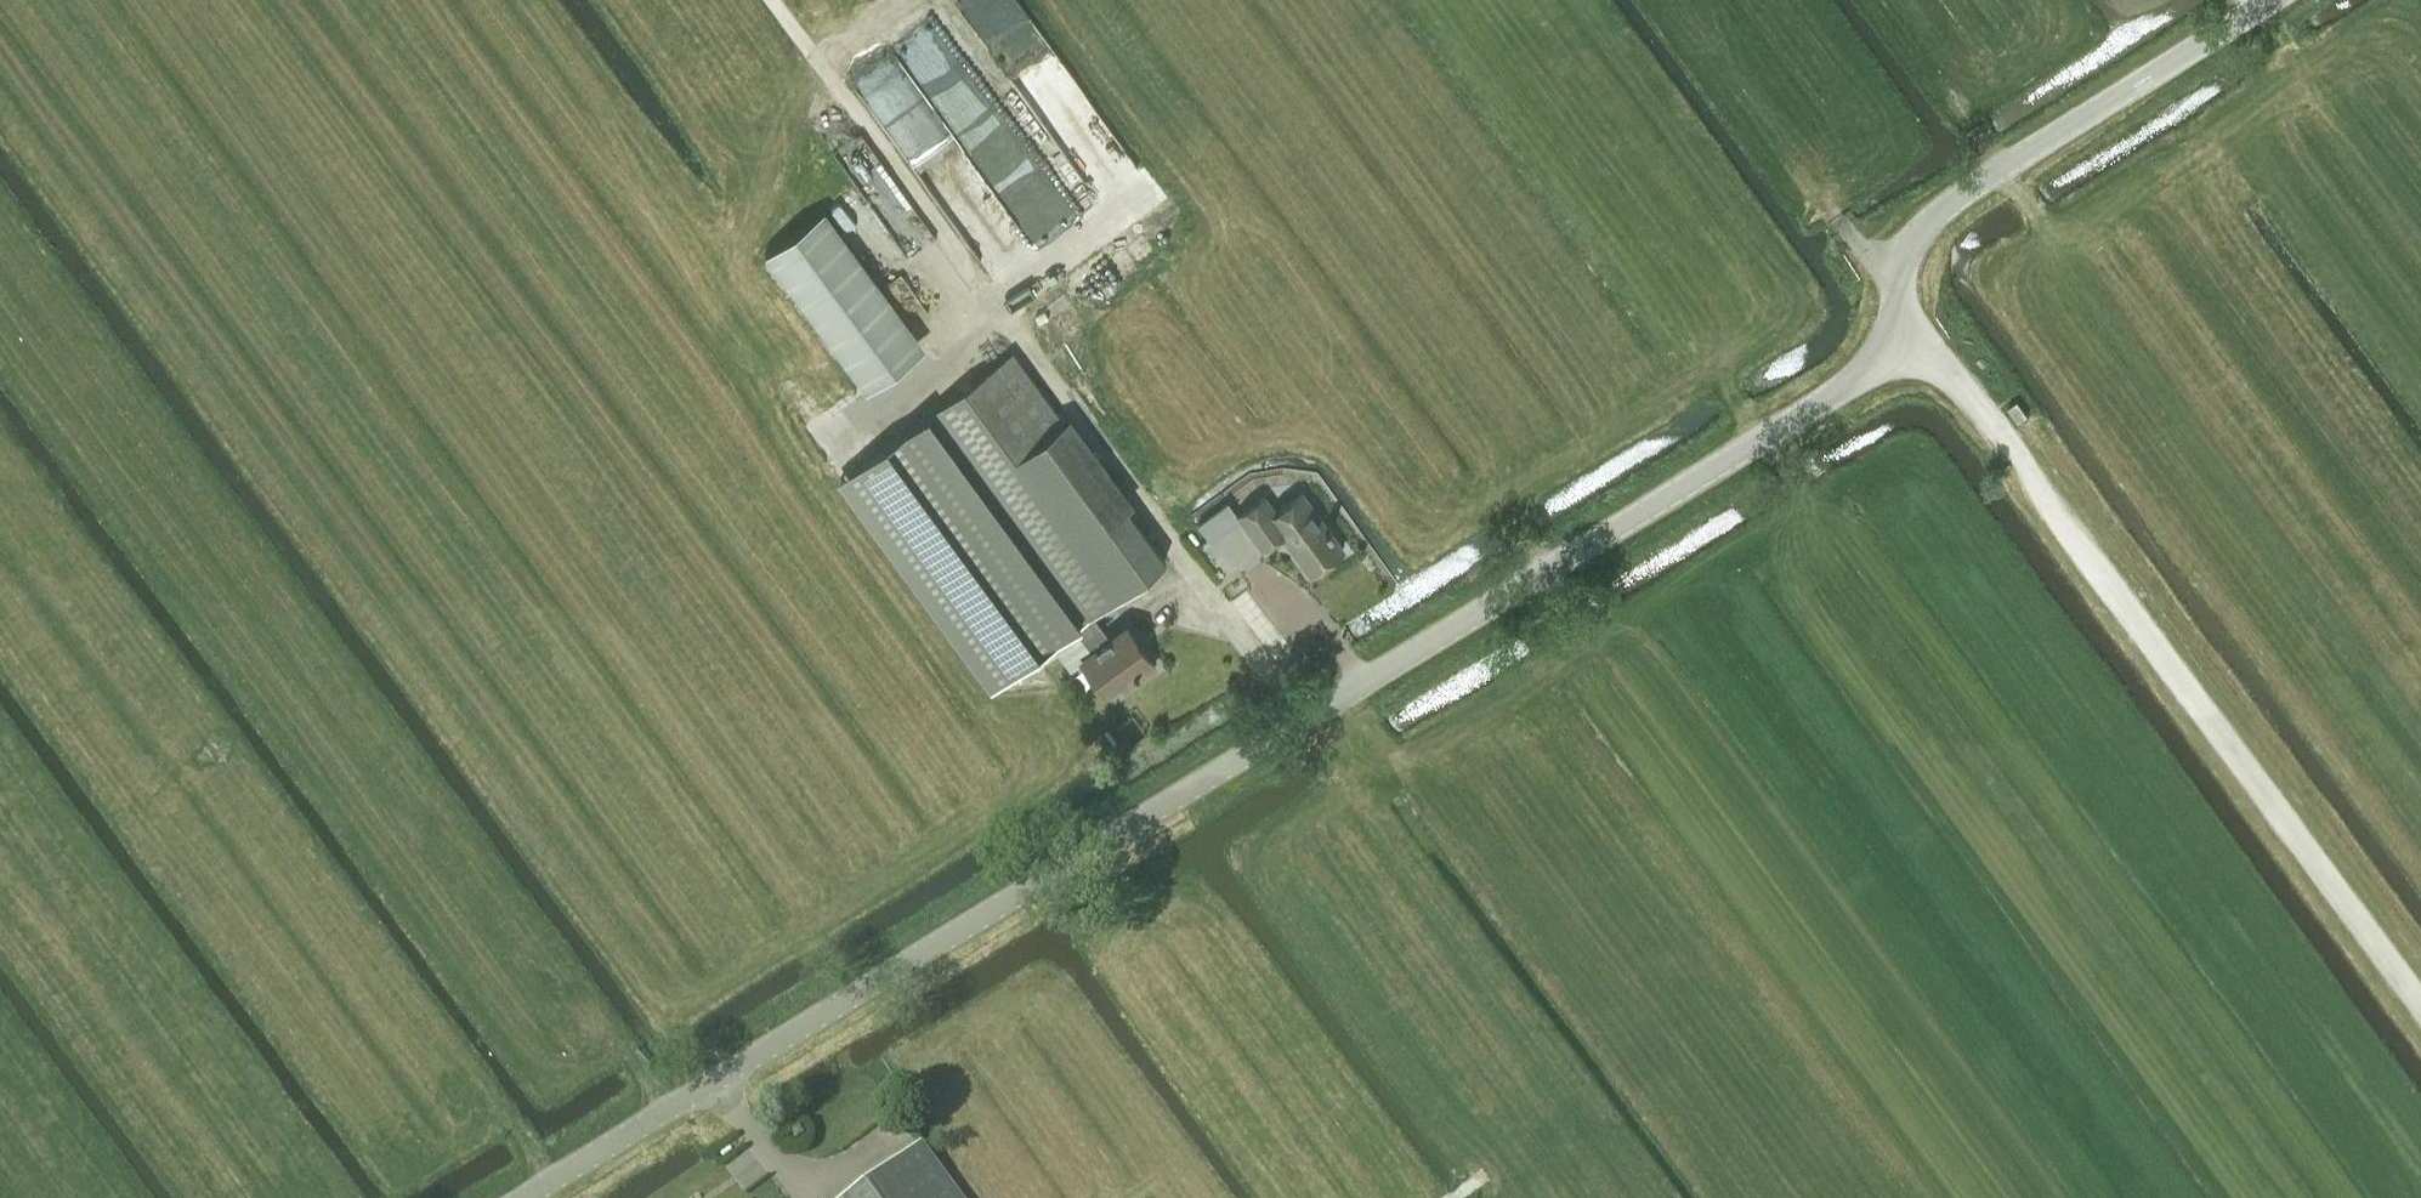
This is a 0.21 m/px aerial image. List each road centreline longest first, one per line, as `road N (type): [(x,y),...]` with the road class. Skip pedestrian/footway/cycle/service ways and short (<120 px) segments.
road 1 (unclassified): [(525,1197),(1855,382),(1890,325)]
road 2 (unclassified): [(2420,1008),(1973,399),(1890,325)]
road 3 (unclassified): [(1890,325),(1910,245),(1940,212),(2274,0)]
road 4 (track): [(772,0),(1000,307)]

